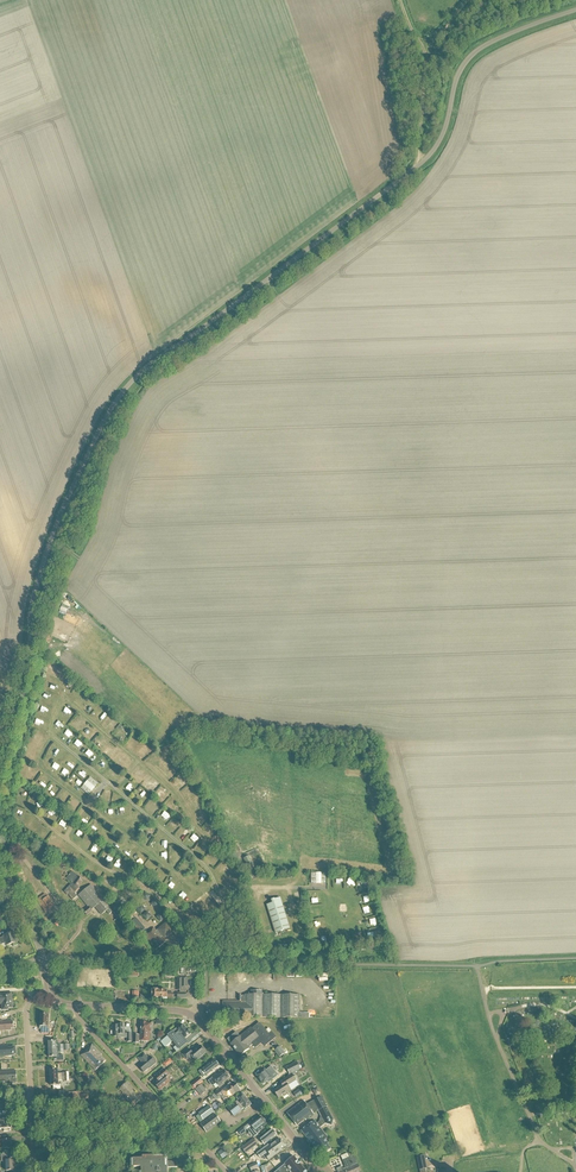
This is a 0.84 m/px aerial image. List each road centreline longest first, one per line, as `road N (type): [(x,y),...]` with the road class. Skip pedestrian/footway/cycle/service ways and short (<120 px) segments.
road 1 (unclassified): [(0,785),(30,661),(37,584),(60,516),(122,392),(429,156),(470,57),(575,10)]
road 2 (tertiary): [(321,1171),(193,1016),(78,1006)]
road 3 (unclassified): [(575,1169),(535,1130),(491,1027),(477,967)]
road 4 (residential): [(225,1171),(82,1022),(78,1006)]
road 5 (residential): [(35,1171),(27,1008),(49,992)]
road 6 (tertiary): [(49,992),(41,951),(0,865)]

